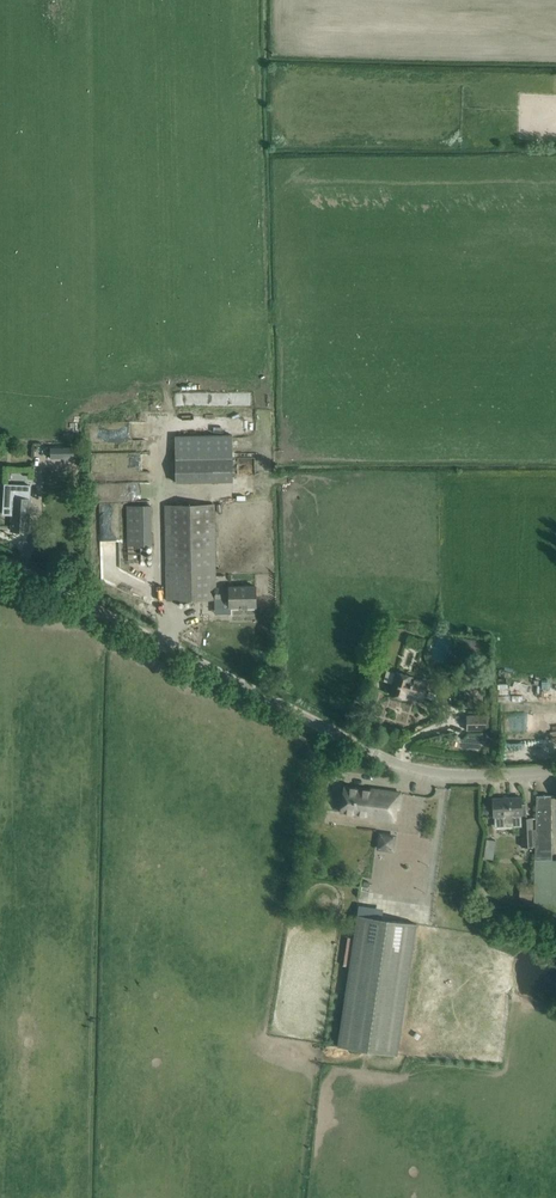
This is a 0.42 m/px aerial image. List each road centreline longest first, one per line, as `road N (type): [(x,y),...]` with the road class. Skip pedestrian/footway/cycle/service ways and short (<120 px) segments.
road 1 (unclassified): [(555,770),(454,775),(409,767),(0,563)]

